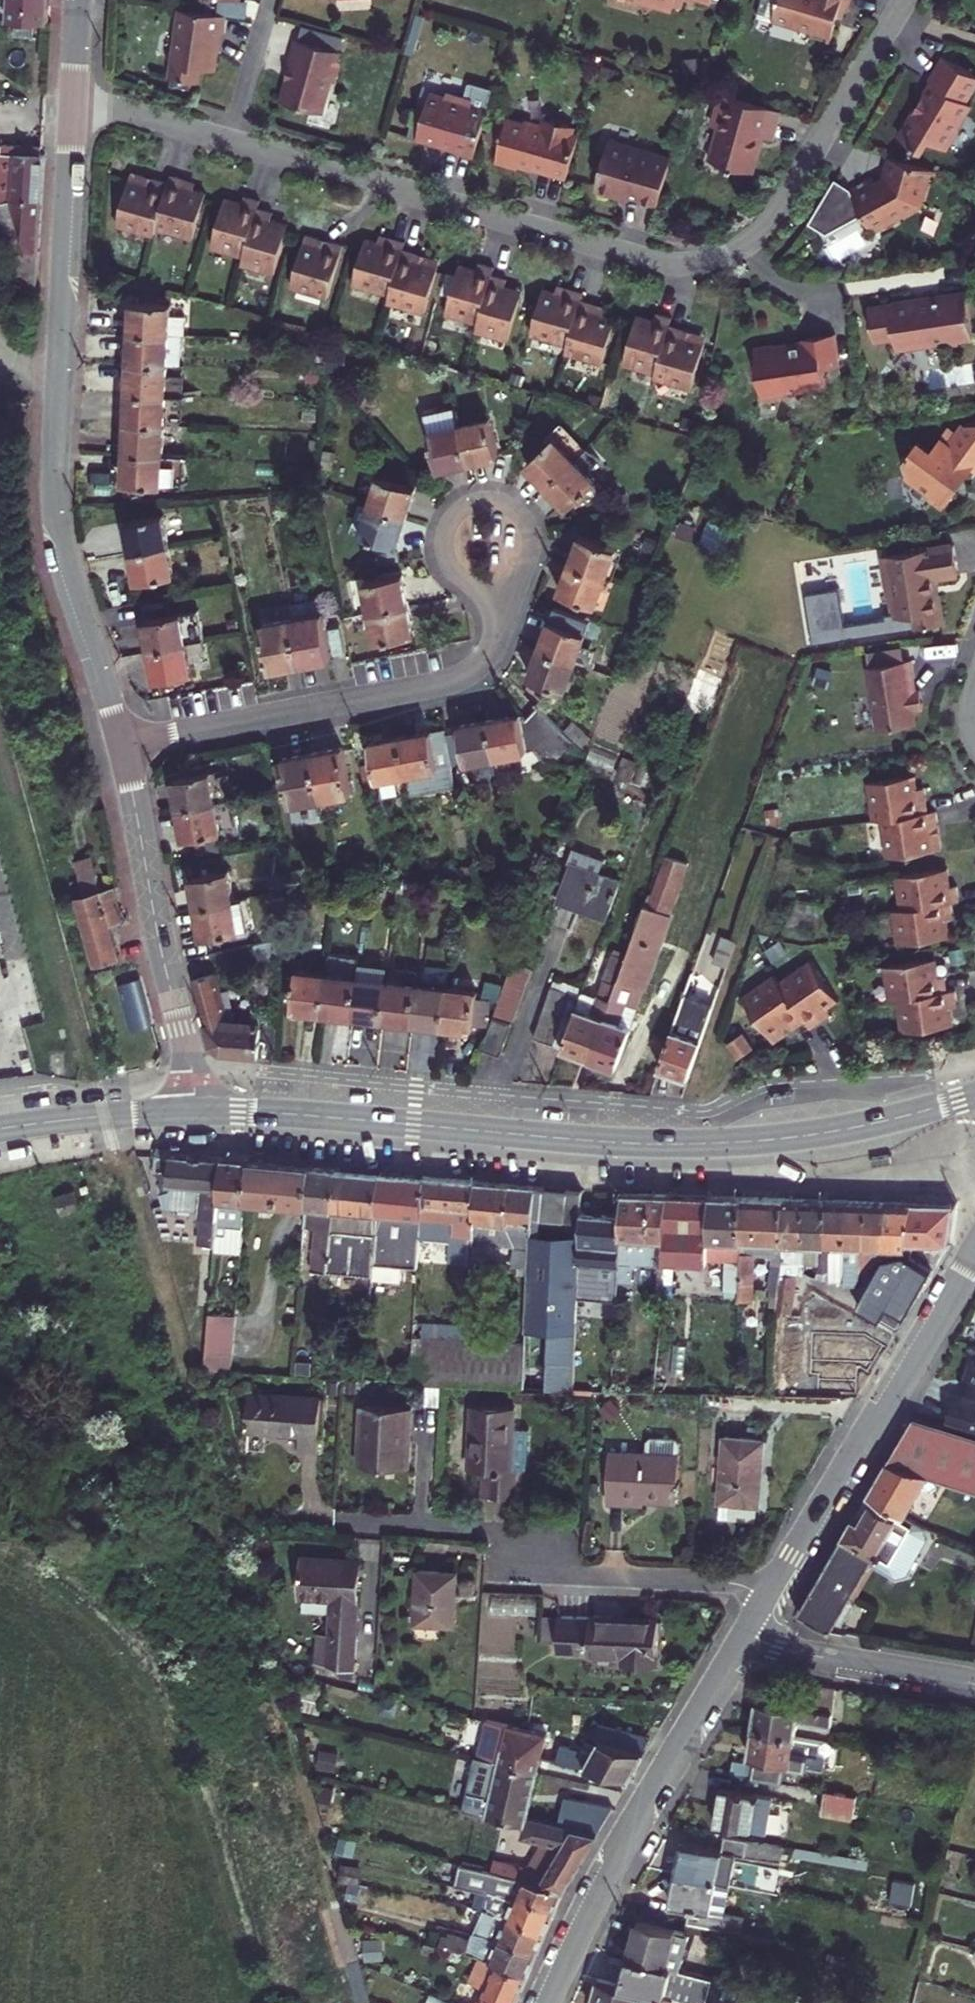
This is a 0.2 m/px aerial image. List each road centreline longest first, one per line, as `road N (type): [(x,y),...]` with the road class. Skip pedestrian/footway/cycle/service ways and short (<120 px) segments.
road 1 (residential): [(227,141),(658,259),(710,258),(768,225),(904,0)]
road 2 (primary): [(196,1111),(687,1144),(823,1133),(974,1095)]
road 3 (tertiary): [(74,101),(58,515),(121,741)]
road 4 (residential): [(775,1603),(729,1582),(561,1578),(481,1529),(345,1524)]
road 5 (residential): [(121,741),(459,677),(493,643),(496,588)]
road 6 (tertiary): [(546,2002),(615,1861),(749,1645)]
road 7 (tertiary): [(775,1603),(974,1258)]
road 8 (tertiary): [(121,741),(196,1111)]
road 9 (residential): [(496,588),(522,574),(533,533),(517,508),(489,498),(461,508),(444,547),(455,574),(481,588)]
road 10 (residential): [(749,1645),(974,1684)]
road 11 (primary): [(0,1128),(196,1111)]
road 12 (residential): [(74,101),(227,141)]
road 13 (residential): [(268,0),(227,141)]

